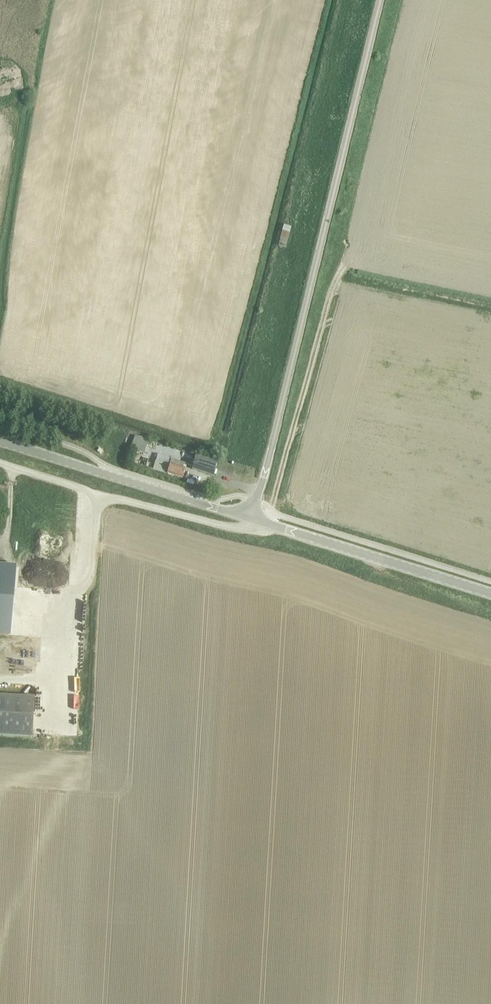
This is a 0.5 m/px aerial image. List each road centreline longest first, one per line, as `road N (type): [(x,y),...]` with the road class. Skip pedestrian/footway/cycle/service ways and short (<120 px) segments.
road 1 (tertiary): [(251,518),(382,0)]
road 2 (track): [(251,518),(272,507),(339,261)]
road 3 (tertiary): [(251,518),(0,444)]
road 4 (tertiary): [(251,518),(490,595)]

